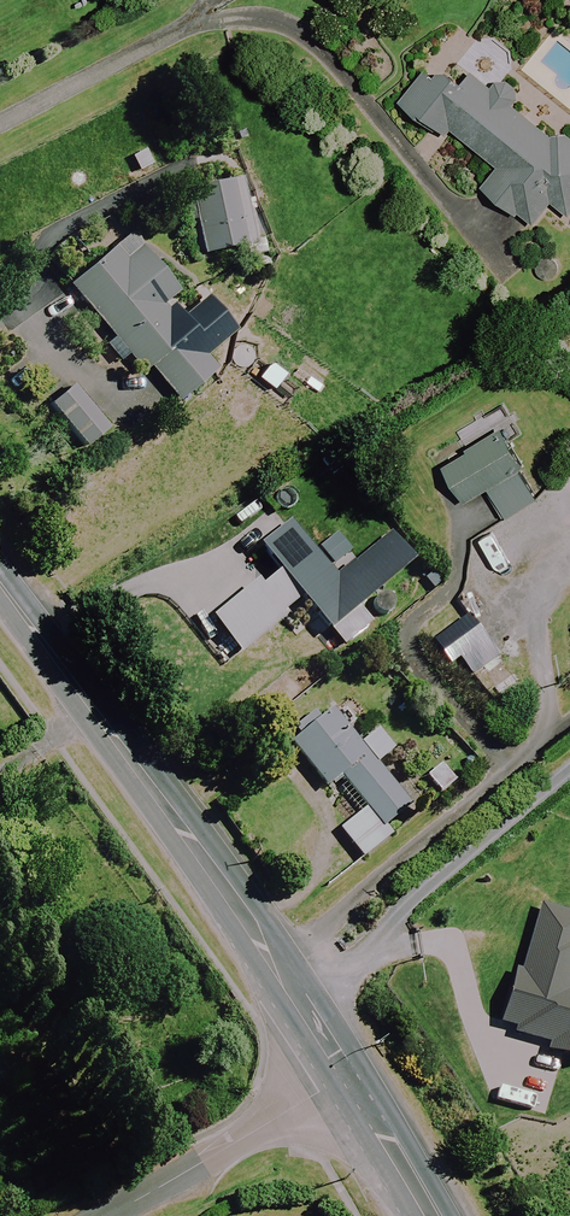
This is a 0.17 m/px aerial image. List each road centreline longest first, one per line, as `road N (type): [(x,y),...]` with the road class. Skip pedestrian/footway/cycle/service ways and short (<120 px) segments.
road 1 (tertiary): [(341,1077),(248,922),(0,585)]
road 2 (unclassified): [(341,1077),(106,1215)]
road 3 (tertiary): [(432,1215),(341,1077)]

